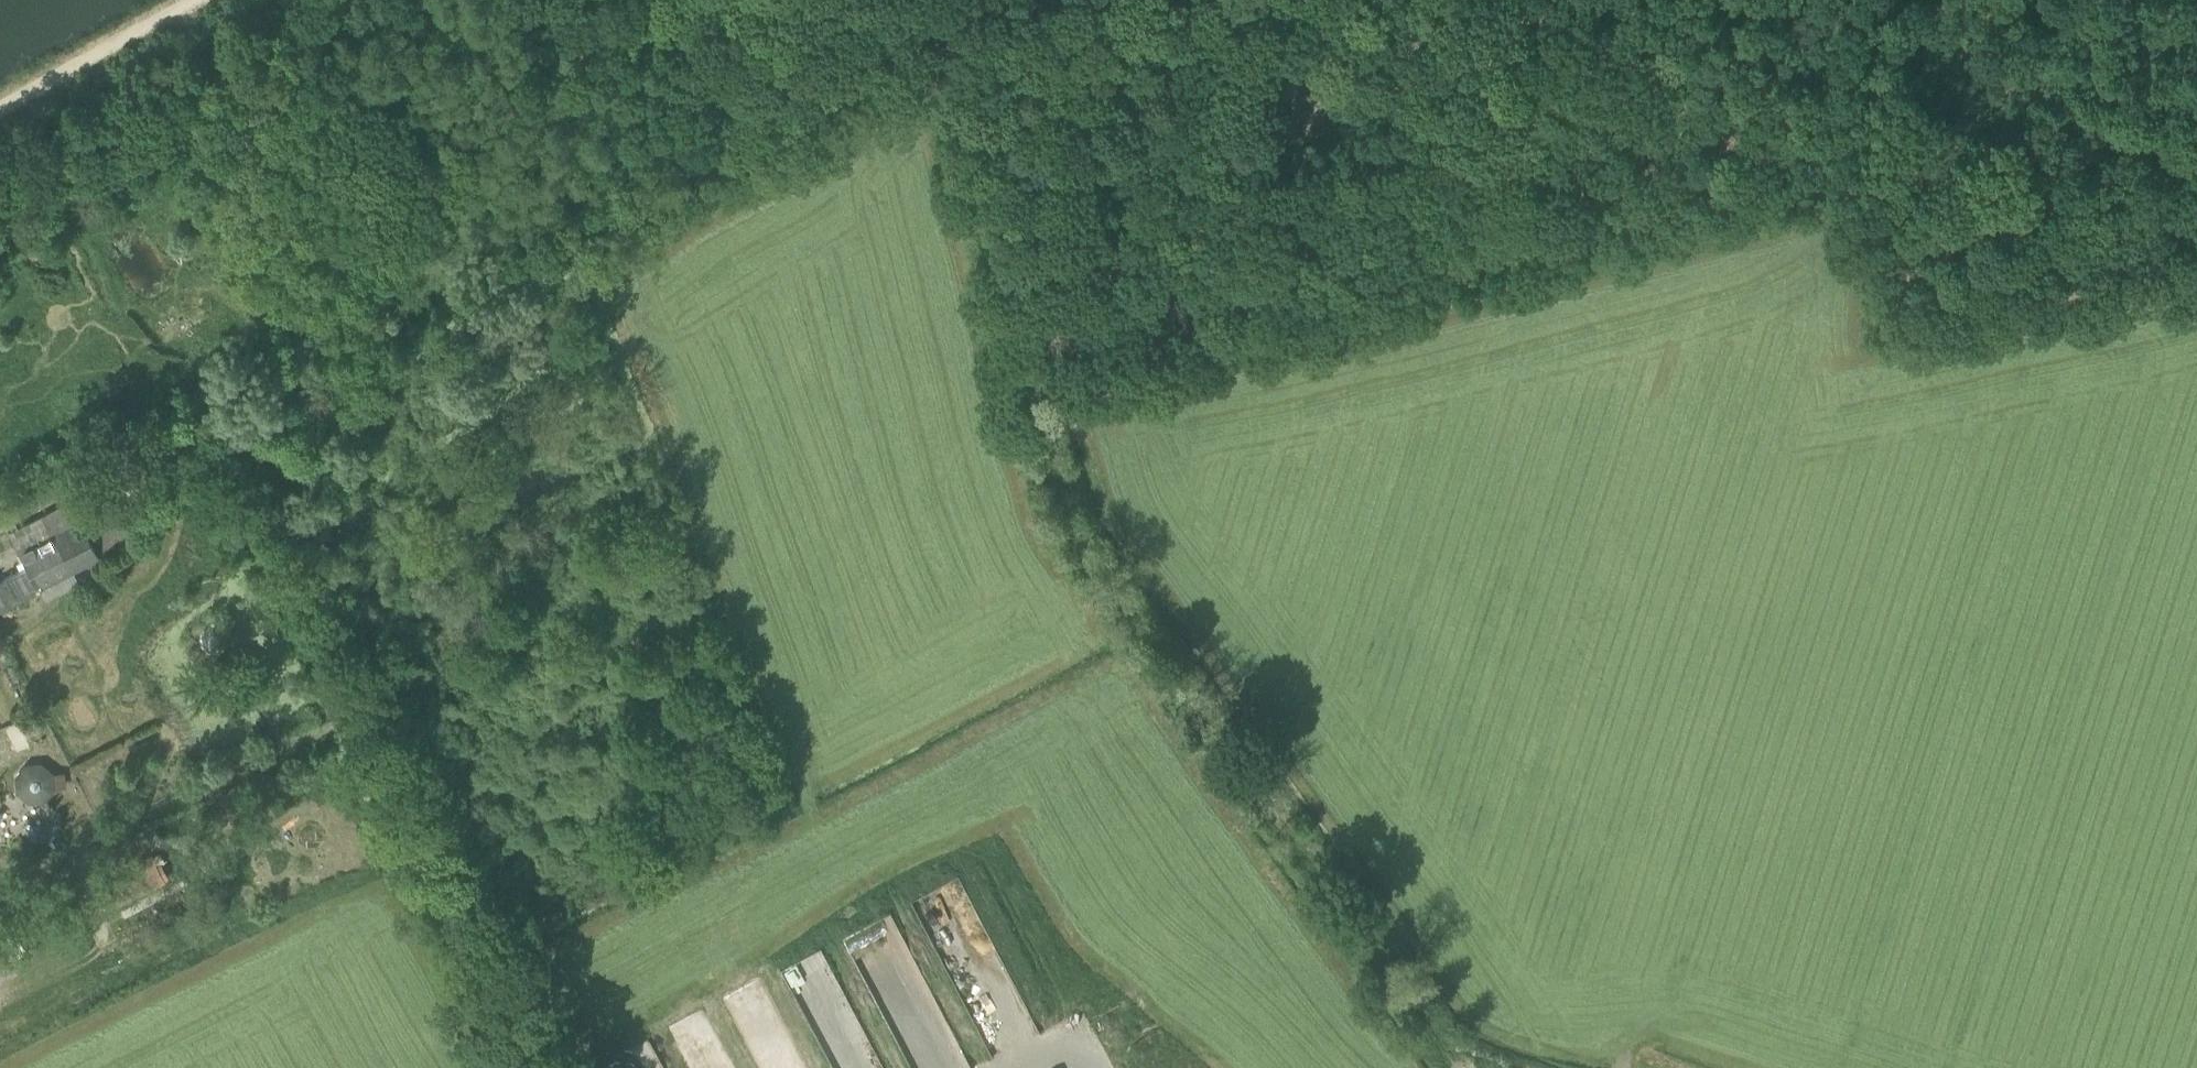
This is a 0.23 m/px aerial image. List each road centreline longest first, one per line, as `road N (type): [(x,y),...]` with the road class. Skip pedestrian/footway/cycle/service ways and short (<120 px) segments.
road 1 (track): [(207,0),(0,113)]
road 2 (track): [(2035,0),(2196,47)]

